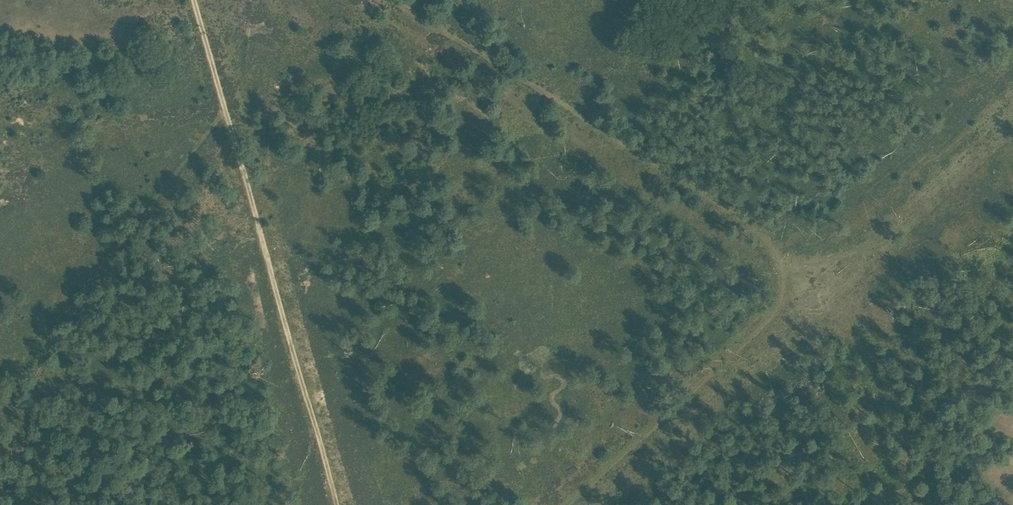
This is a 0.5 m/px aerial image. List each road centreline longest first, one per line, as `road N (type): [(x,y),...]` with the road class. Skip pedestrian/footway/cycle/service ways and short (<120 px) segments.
road 1 (track): [(226,115),(338,504)]
road 2 (track): [(0,394),(101,251),(226,115)]

